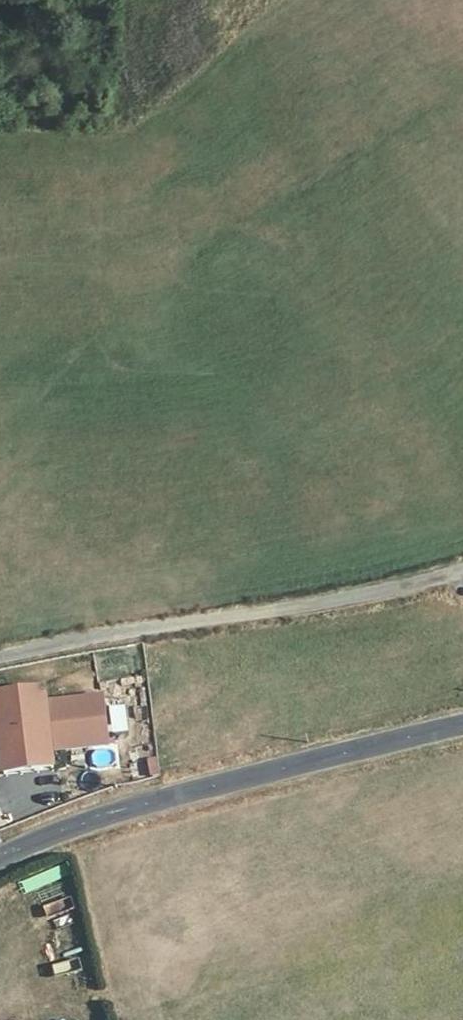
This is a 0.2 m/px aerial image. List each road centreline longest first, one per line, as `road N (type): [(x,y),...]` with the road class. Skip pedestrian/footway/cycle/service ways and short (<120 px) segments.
road 1 (tertiary): [(0,855),(175,798),(462,727)]
road 2 (residential): [(462,574),(0,656)]

